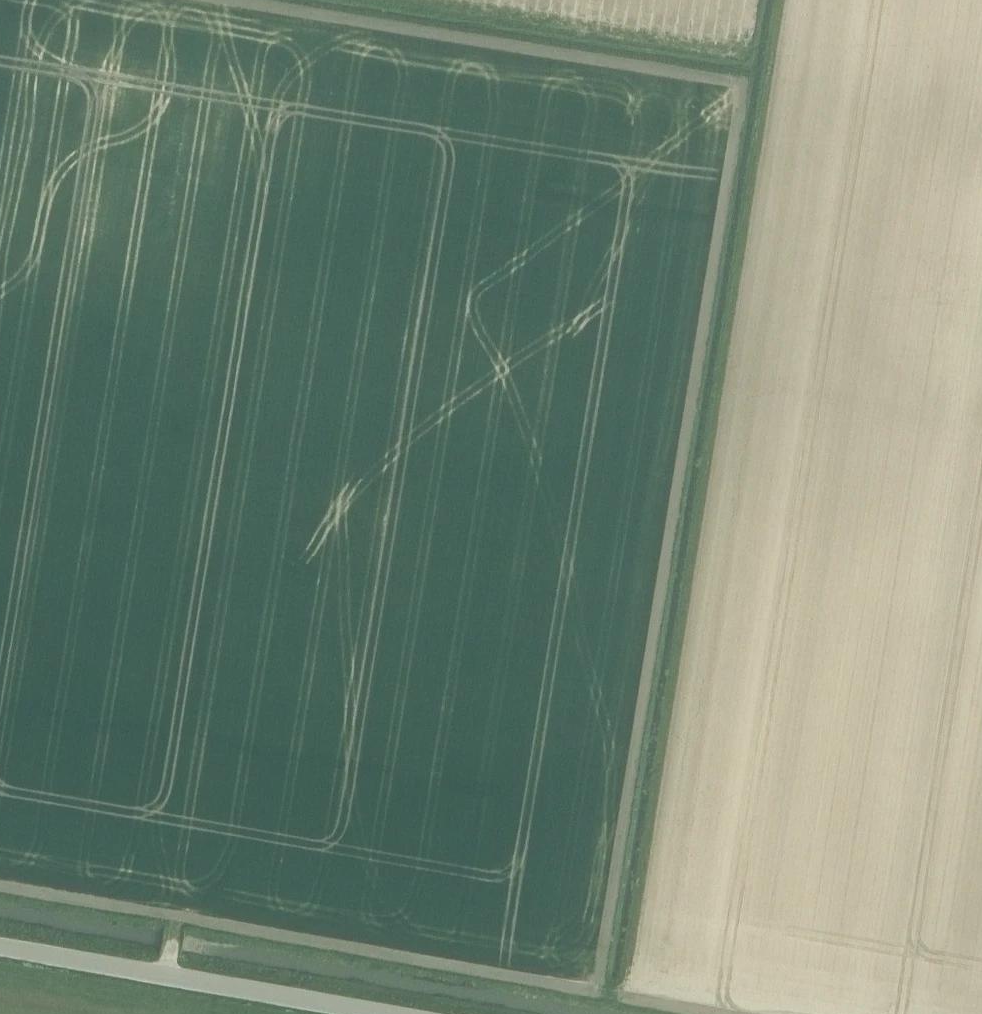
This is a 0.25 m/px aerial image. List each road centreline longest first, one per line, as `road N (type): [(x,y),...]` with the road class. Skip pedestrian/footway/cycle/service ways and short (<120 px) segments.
road 1 (unclassified): [(0,946),(385,1013)]

